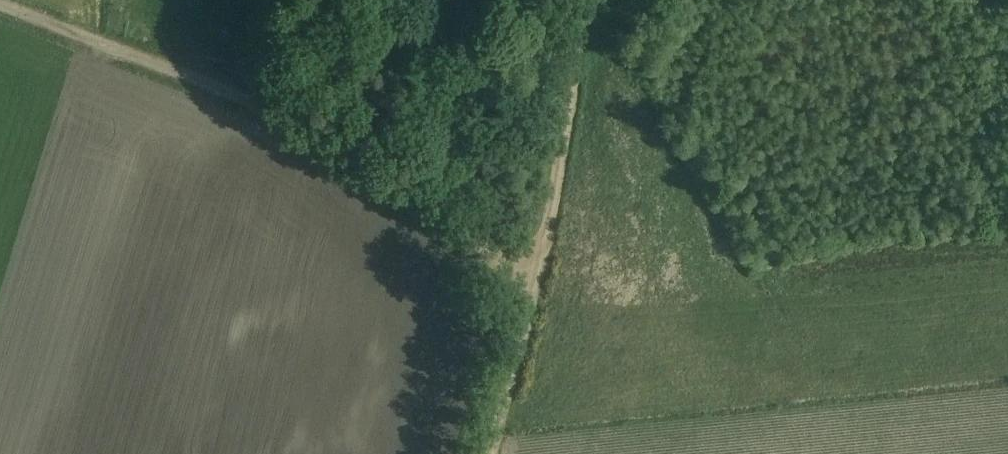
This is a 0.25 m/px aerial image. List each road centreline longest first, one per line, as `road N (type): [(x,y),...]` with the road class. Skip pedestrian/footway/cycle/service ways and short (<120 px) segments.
road 1 (track): [(530,277),(268,109)]
road 2 (unclassified): [(268,109),(0,5)]
road 3 (track): [(581,0),(530,277)]
road 4 (track): [(530,277),(491,453)]

